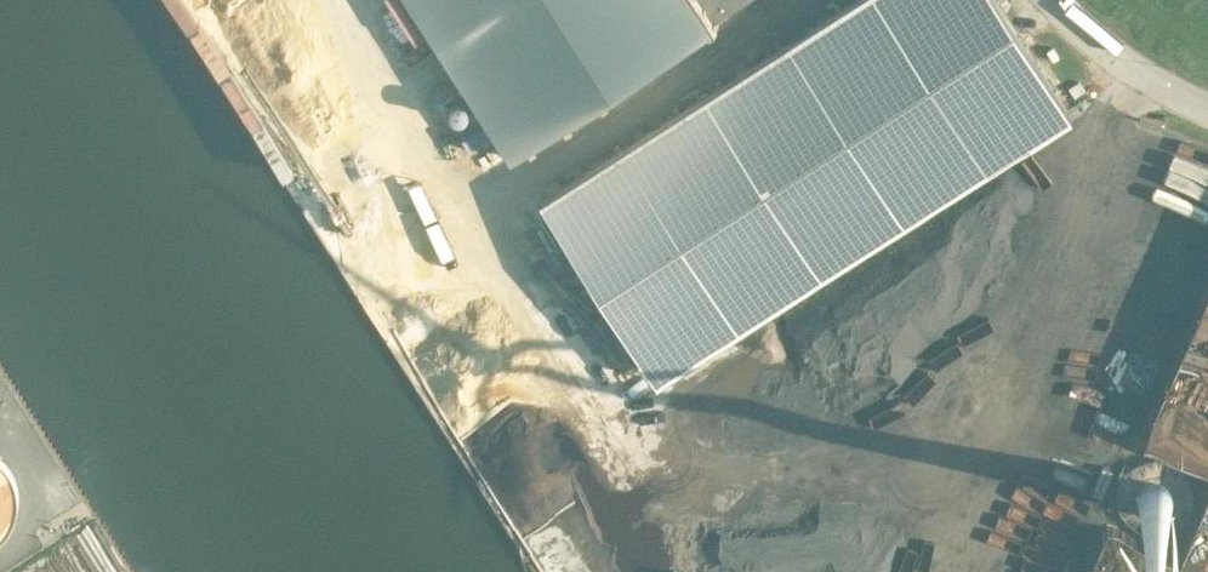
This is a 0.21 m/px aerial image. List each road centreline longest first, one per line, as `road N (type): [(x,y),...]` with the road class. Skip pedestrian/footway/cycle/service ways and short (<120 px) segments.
road 1 (unclassified): [(1207,109),(1089,40),(1056,0)]

